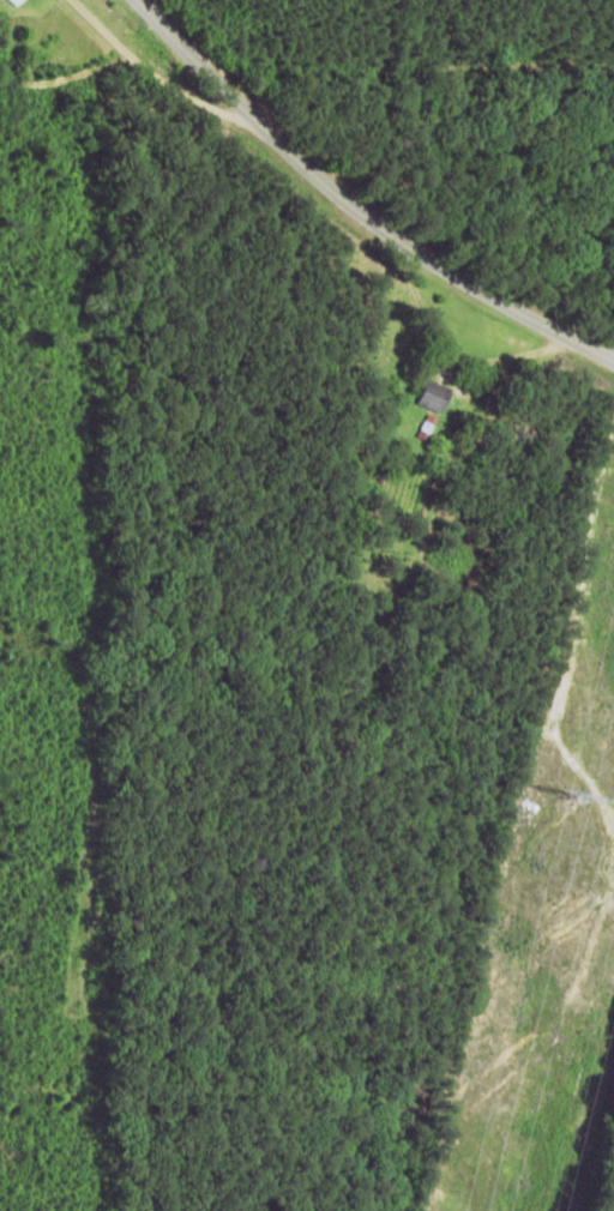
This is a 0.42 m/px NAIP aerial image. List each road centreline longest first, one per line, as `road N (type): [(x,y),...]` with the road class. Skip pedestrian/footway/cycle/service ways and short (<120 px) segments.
road 1 (tertiary): [(123,0),(259,143),(384,227),(613,351)]

